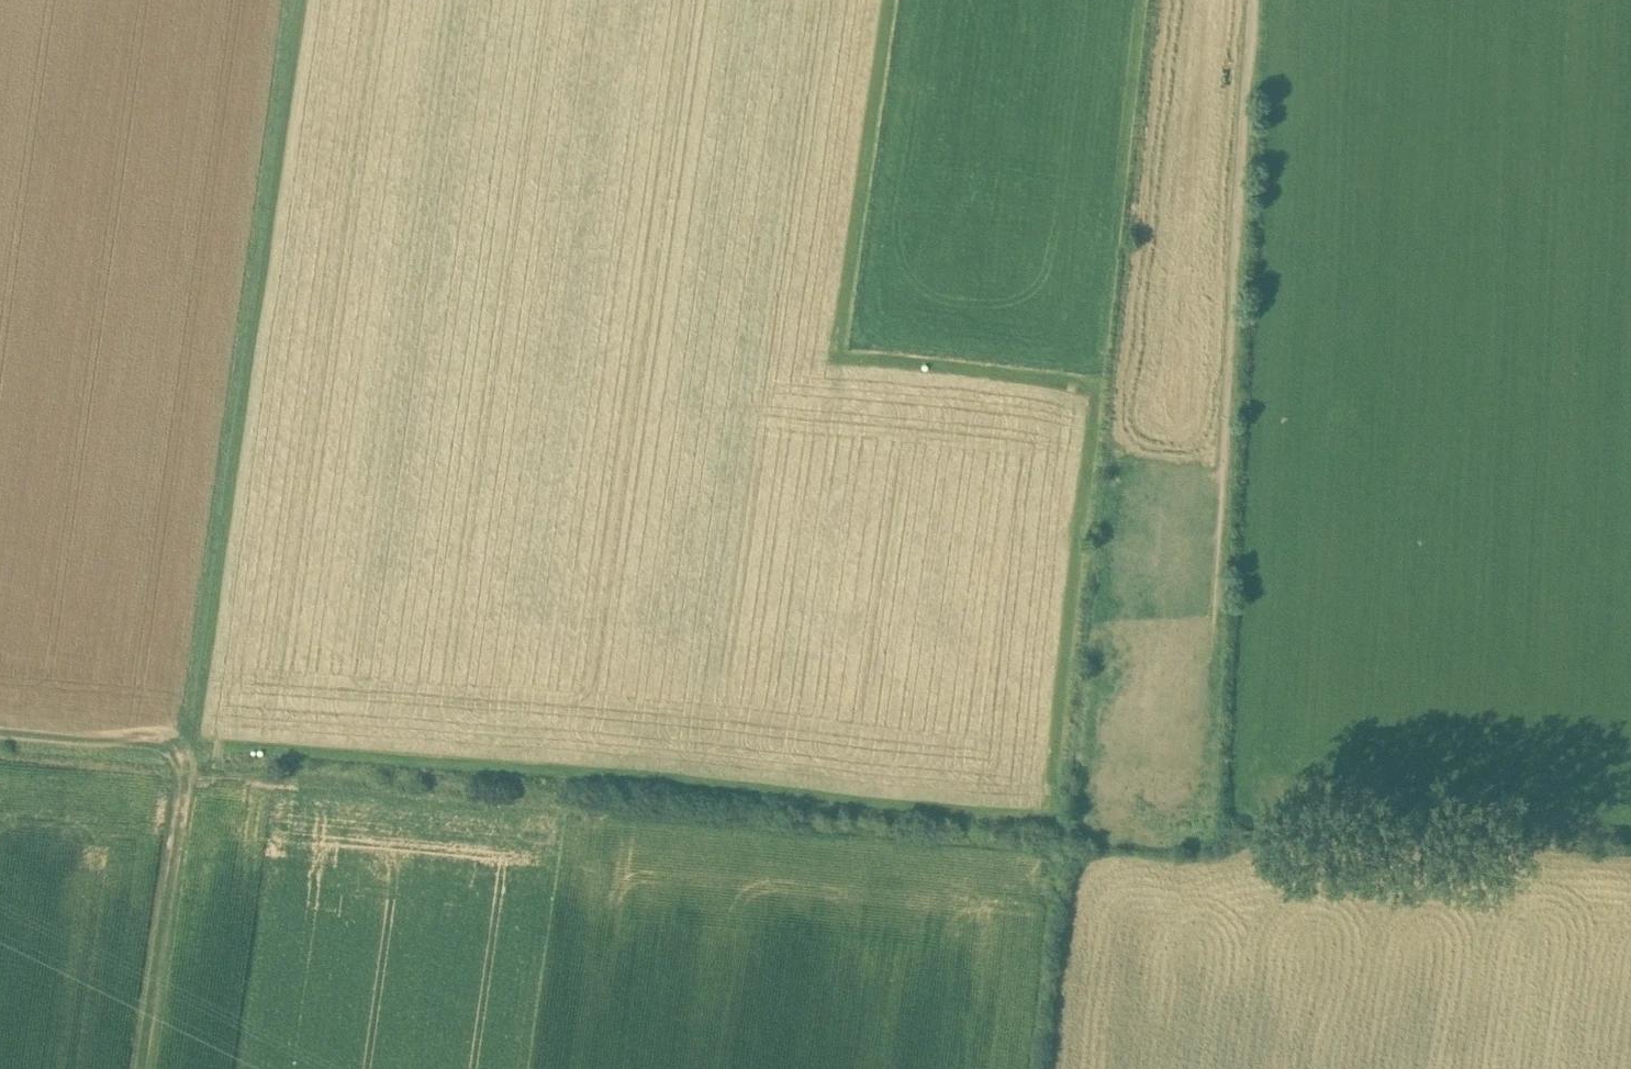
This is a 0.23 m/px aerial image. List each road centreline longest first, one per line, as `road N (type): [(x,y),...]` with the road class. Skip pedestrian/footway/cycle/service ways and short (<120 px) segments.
road 1 (track): [(0,734),(180,742),(774,806),(1150,830)]
road 2 (track): [(134,1068),(292,0)]

